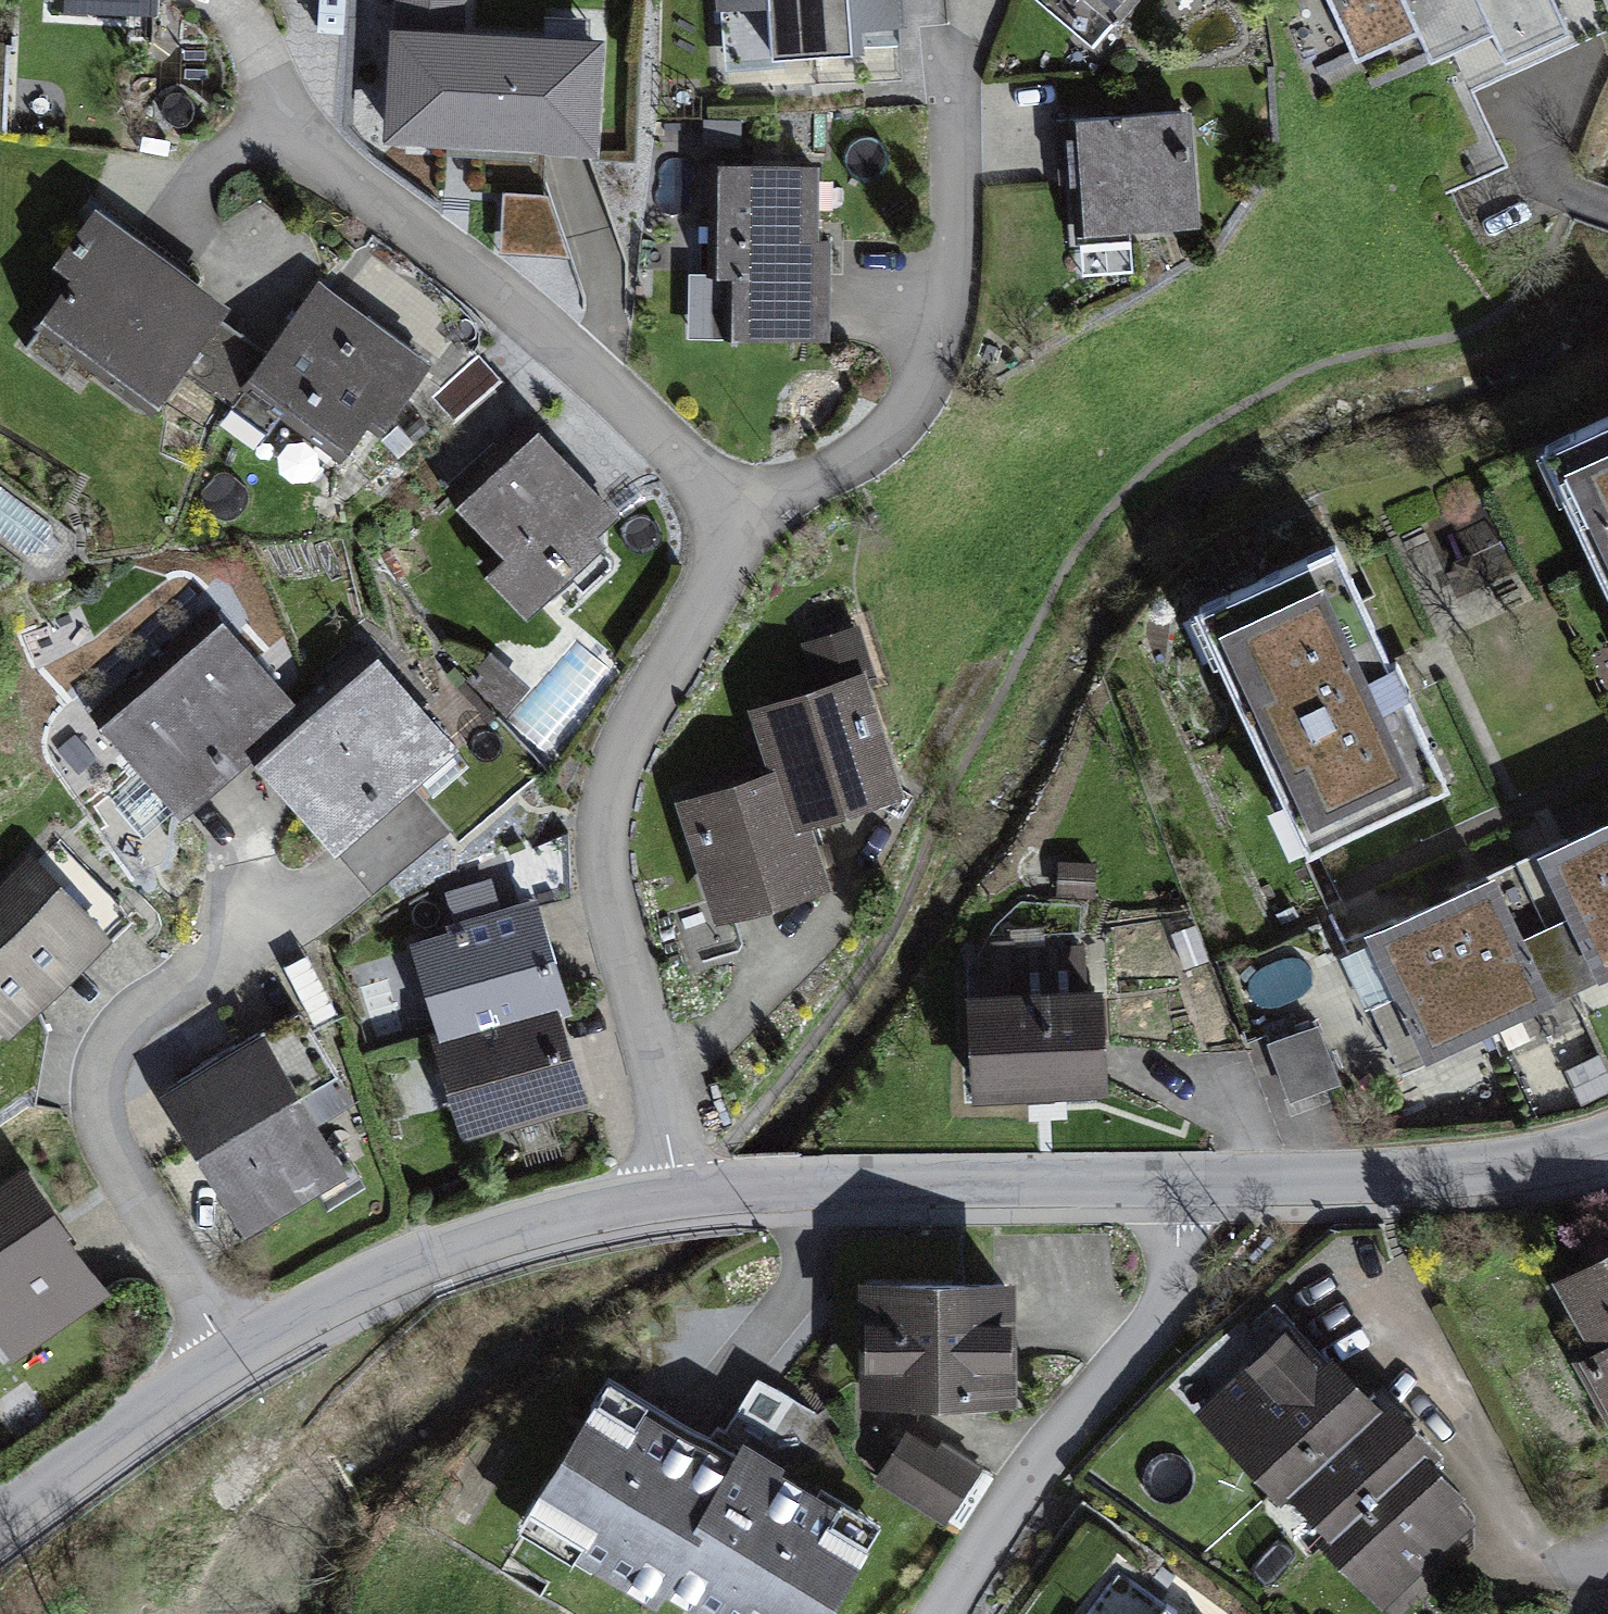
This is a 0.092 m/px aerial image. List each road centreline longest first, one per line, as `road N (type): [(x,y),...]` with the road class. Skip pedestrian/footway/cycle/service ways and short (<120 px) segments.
road 1 (residential): [(672,1198),(600,879),(603,777),(702,585),(706,522)]
road 2 (residential): [(706,522),(671,463),(259,109)]
road 3 (residential): [(231,1364),(112,1162),(94,1092),(114,1036),(303,904)]
road 4 (residential): [(706,522),(823,487),(906,419),(948,274),(945,72)]
road 5 (residential): [(1180,1181),(1178,1286),(939,1613)]
road 6 (residential): [(672,1198),(1180,1181)]
road 7 (residential): [(231,1364),(461,1252),(672,1198)]
road 8 (residential): [(1180,1181),(1428,1176),(1557,1158),(1607,1139)]
road 9 (residential): [(0,1529),(231,1364)]

